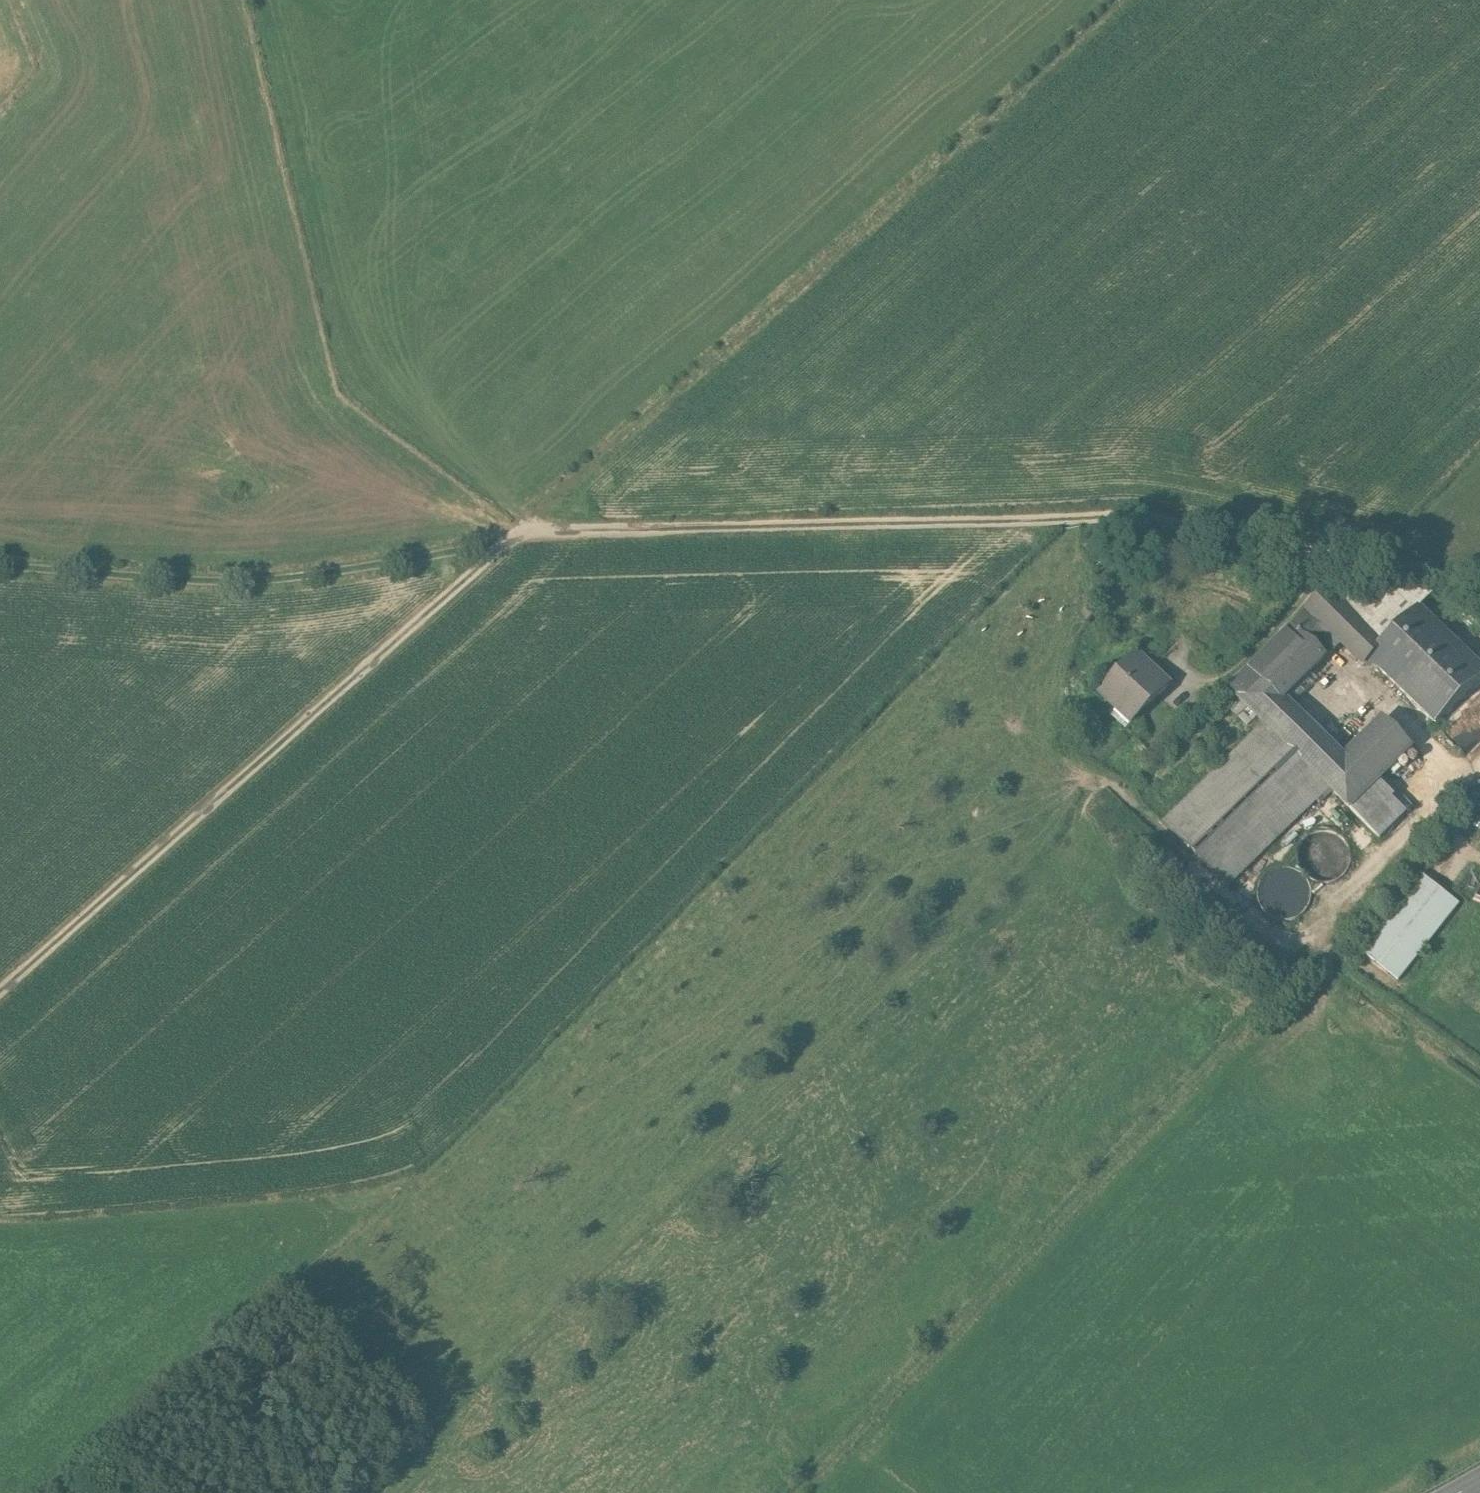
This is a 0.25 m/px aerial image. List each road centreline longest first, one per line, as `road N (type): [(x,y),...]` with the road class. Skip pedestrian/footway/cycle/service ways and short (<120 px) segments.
road 1 (track): [(525,537),(1125,519),(1479,579)]
road 2 (track): [(525,537),(1143,0)]
road 3 (track): [(525,537),(0,997)]
road 4 (track): [(0,568),(233,585),(525,537)]
road 5 (track): [(1479,1073),(1317,955),(1227,912),(1121,796)]
road 6 (track): [(1479,763),(1317,955)]
road 7 (track): [(1479,436),(1359,557)]

